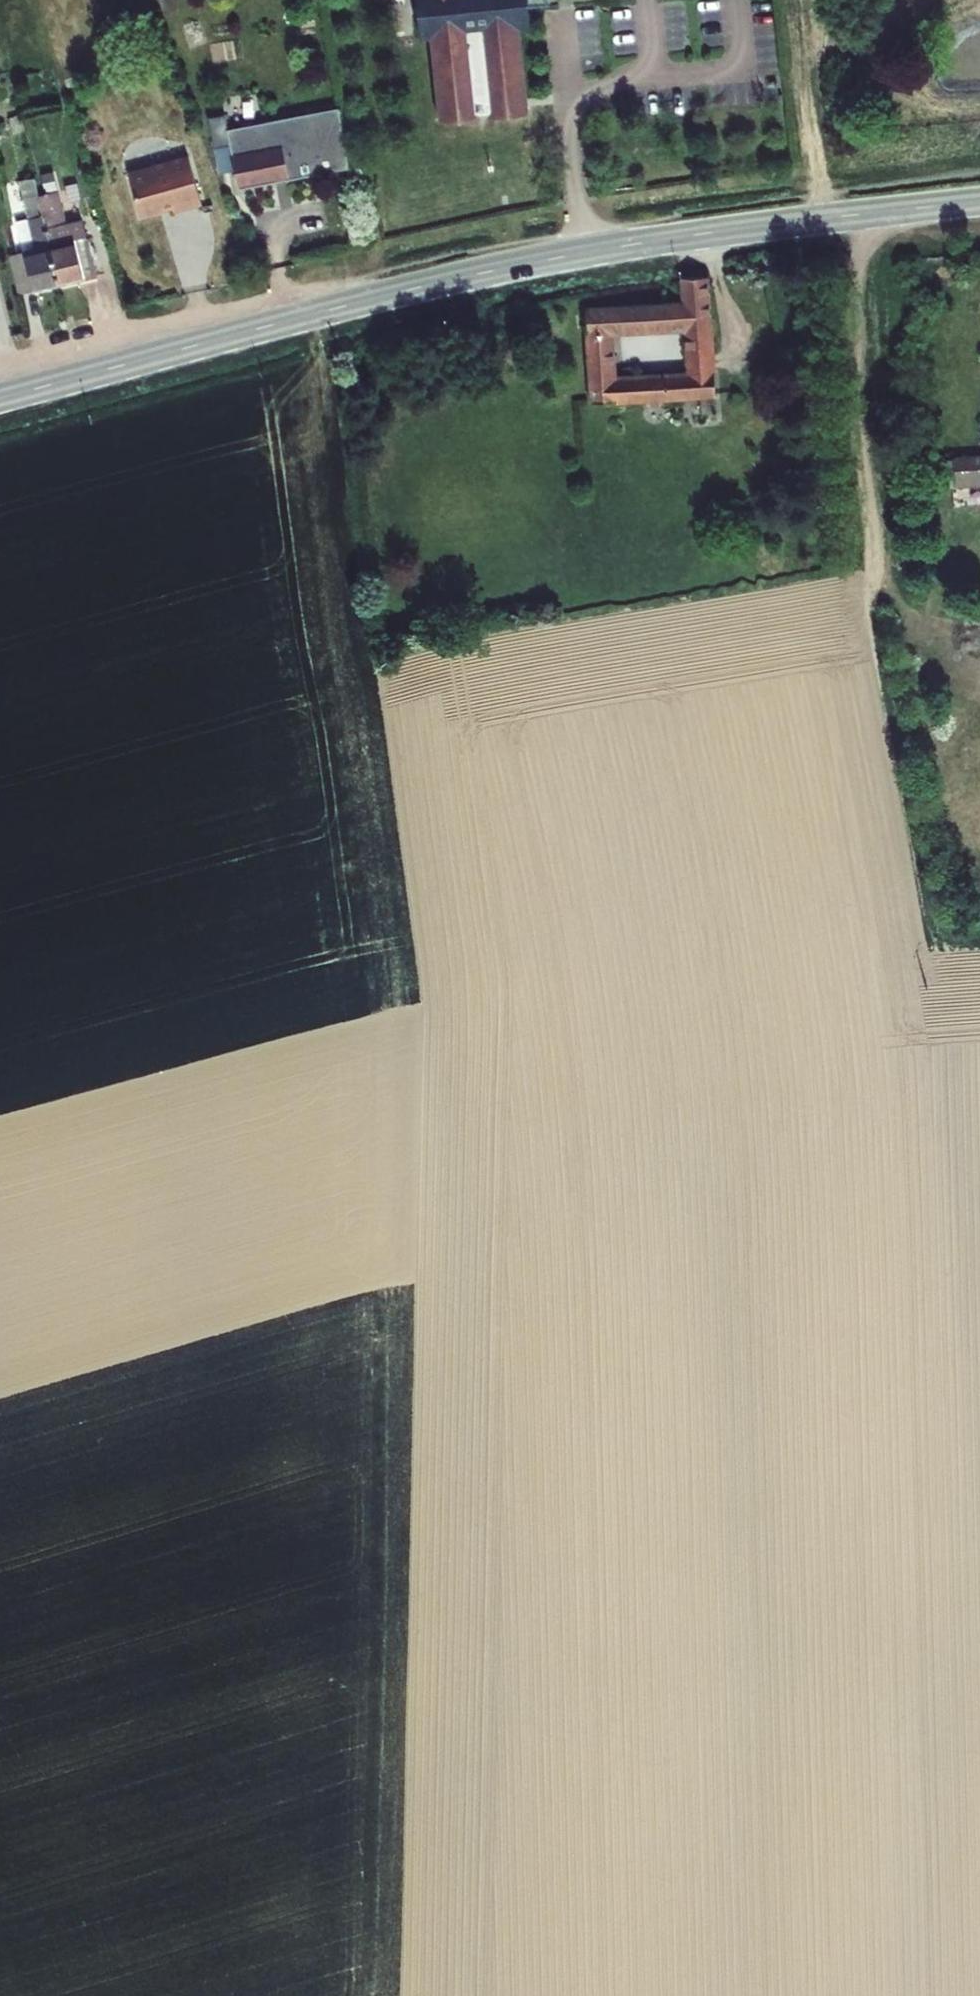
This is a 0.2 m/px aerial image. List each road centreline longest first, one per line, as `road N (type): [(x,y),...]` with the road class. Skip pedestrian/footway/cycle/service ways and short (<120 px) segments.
road 1 (tertiary): [(979,204),(546,260),(0,400)]

